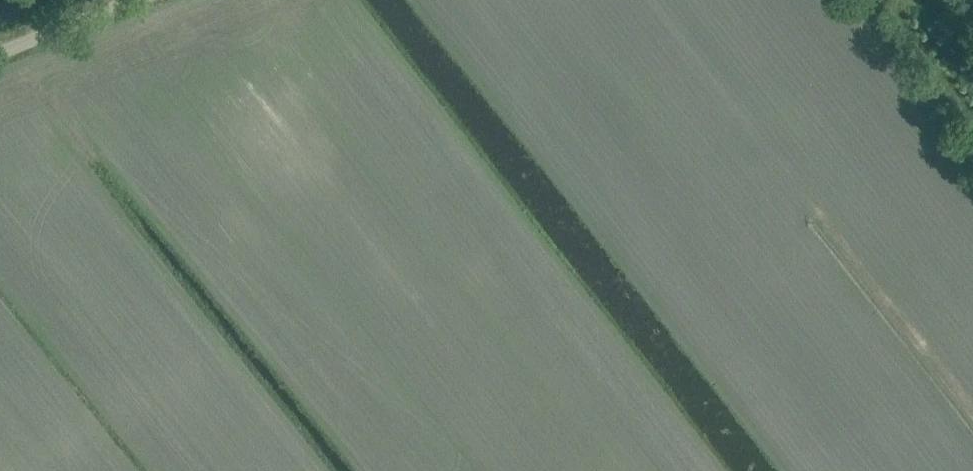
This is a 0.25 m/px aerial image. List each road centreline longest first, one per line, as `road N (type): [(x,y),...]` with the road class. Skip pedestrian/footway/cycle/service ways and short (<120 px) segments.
road 1 (unclassified): [(0,56),(139,0)]

